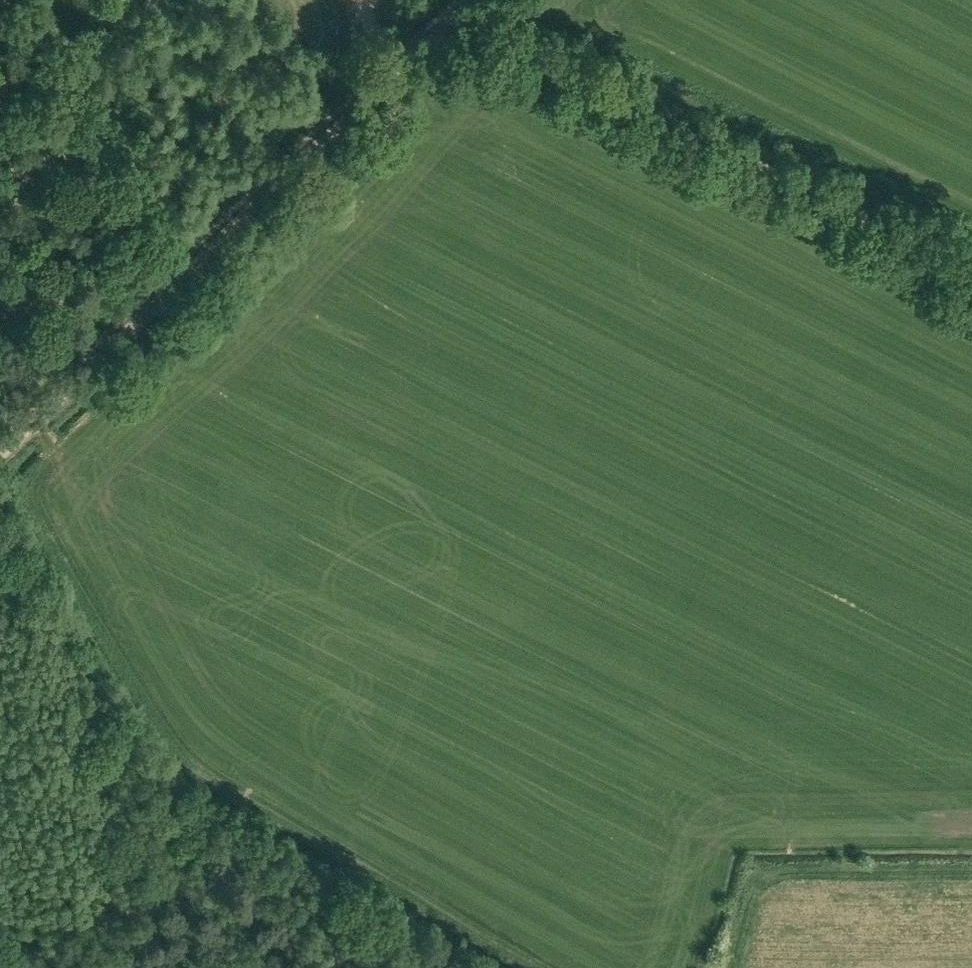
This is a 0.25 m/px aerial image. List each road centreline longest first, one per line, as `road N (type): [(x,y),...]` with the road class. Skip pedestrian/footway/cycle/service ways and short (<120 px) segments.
road 1 (track): [(469,0),(0,451)]
road 2 (track): [(971,266),(455,14)]

